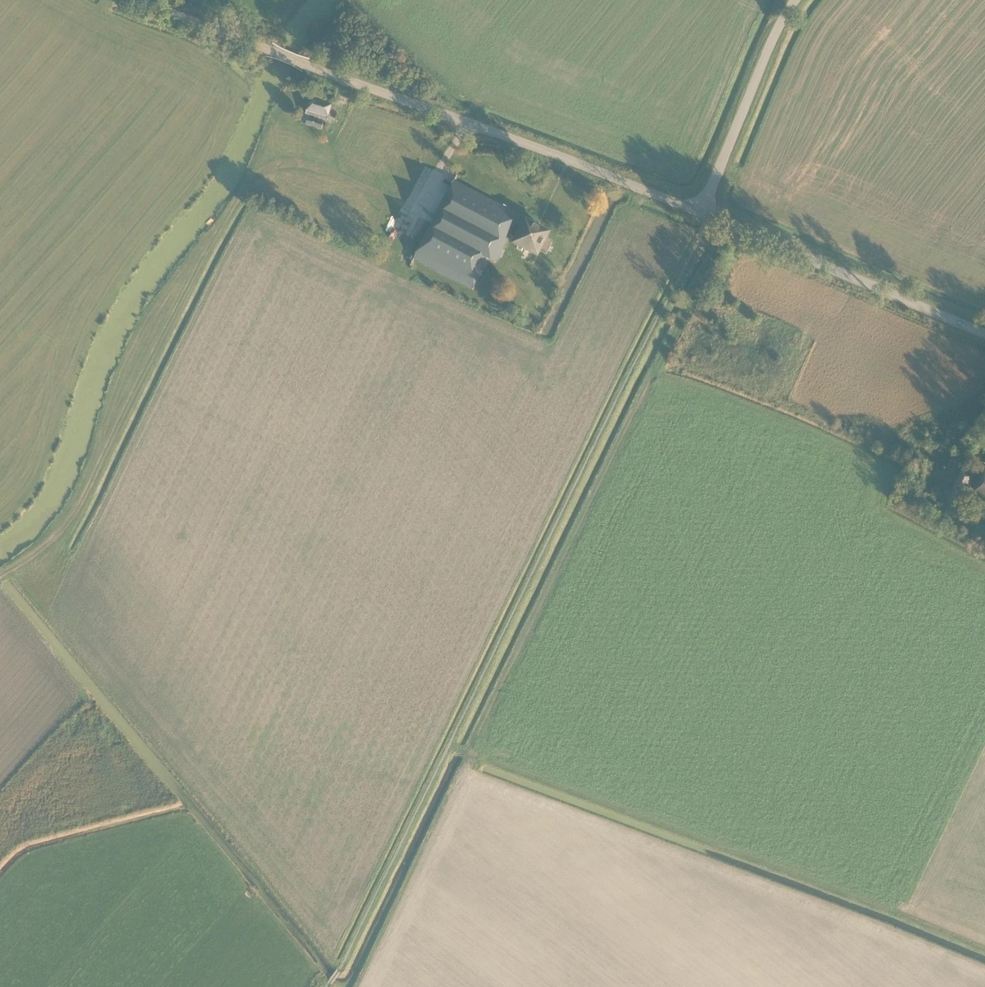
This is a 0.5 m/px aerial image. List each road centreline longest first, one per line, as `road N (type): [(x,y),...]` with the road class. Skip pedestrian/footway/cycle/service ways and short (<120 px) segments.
road 1 (tertiary): [(702,211),(139,0)]
road 2 (tertiary): [(984,334),(702,211)]
road 3 (tertiary): [(702,211),(795,0)]

